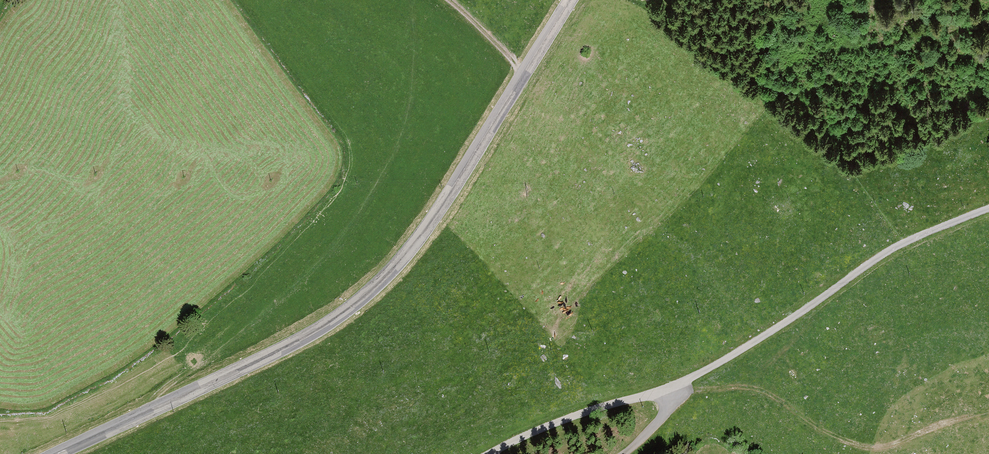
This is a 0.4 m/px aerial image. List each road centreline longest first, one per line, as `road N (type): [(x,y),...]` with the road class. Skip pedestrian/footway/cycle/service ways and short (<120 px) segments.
road 1 (tertiary): [(570,0),(440,208),(370,291),(299,340),(56,453)]
road 2 (unclassified): [(488,453),(691,378),(890,250),(988,209)]

